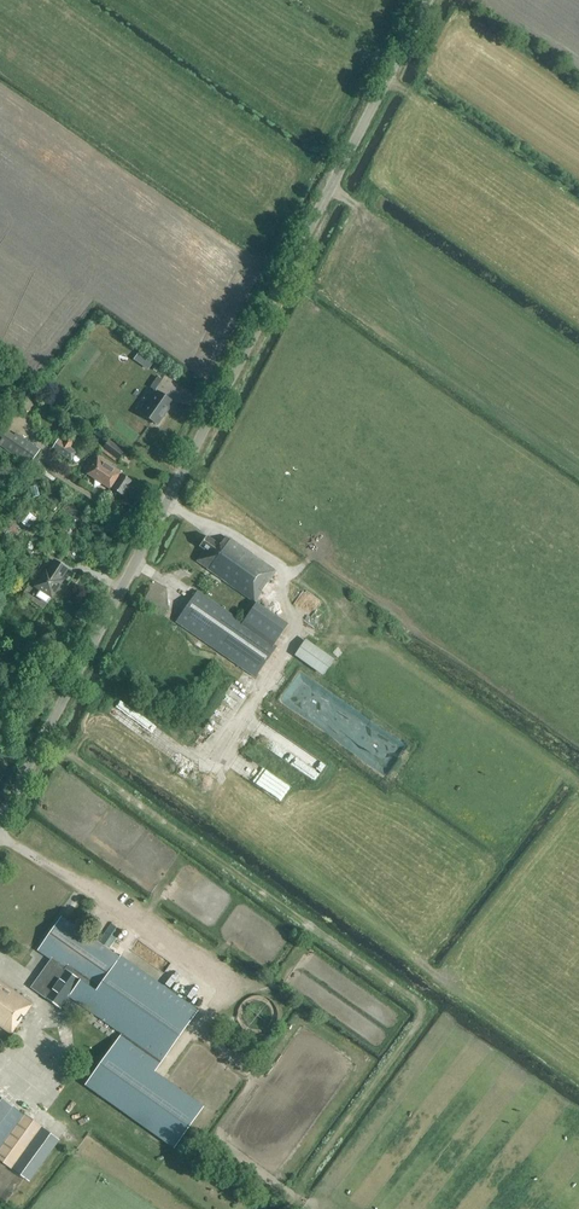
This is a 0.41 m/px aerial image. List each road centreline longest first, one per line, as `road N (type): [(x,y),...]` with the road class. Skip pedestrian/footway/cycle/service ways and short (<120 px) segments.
road 1 (unclassified): [(0,813),(427,0)]

